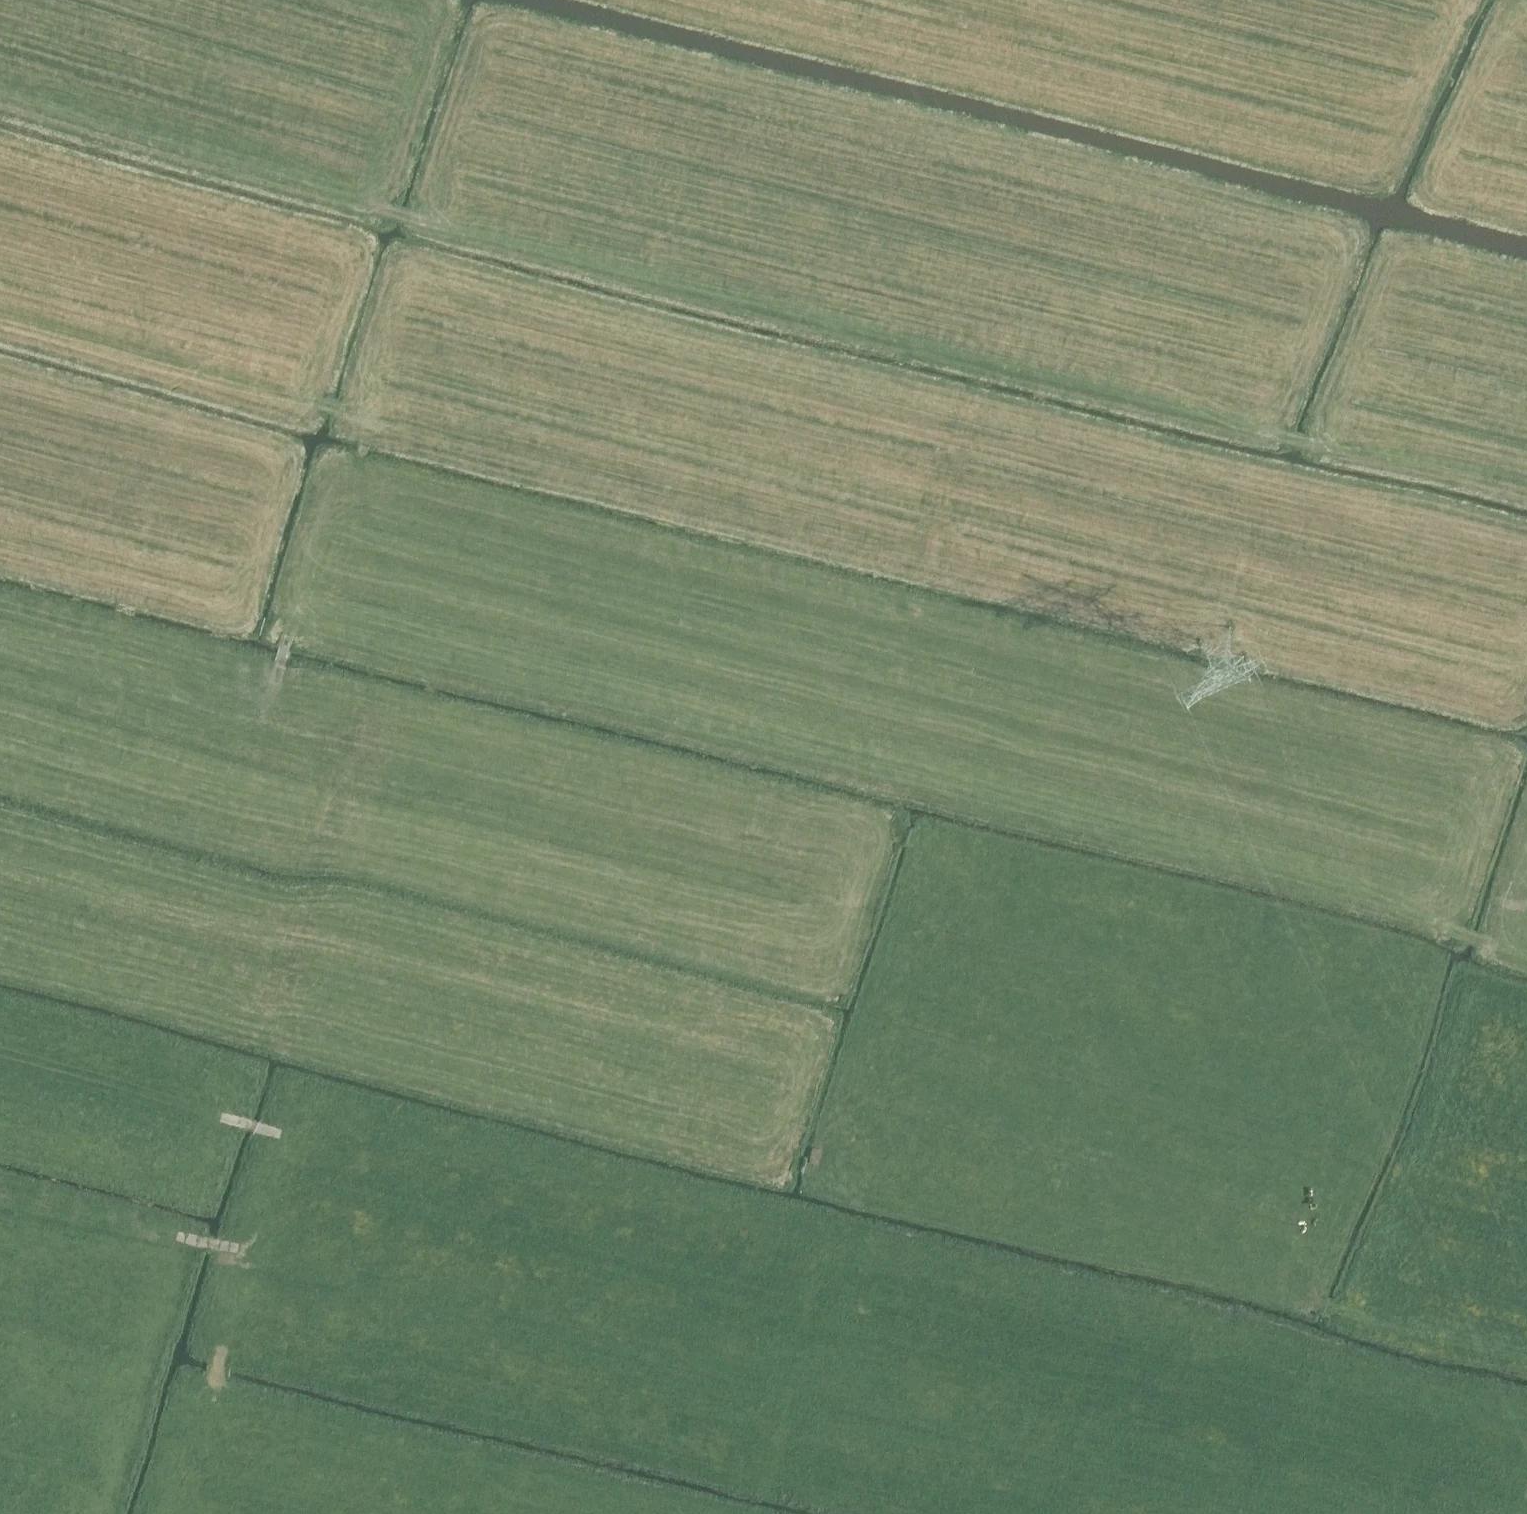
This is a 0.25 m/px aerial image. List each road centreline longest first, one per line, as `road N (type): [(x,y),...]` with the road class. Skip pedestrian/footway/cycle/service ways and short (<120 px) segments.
road 1 (track): [(0,556),(285,637),(278,670),(241,697),(144,658),(0,626)]

